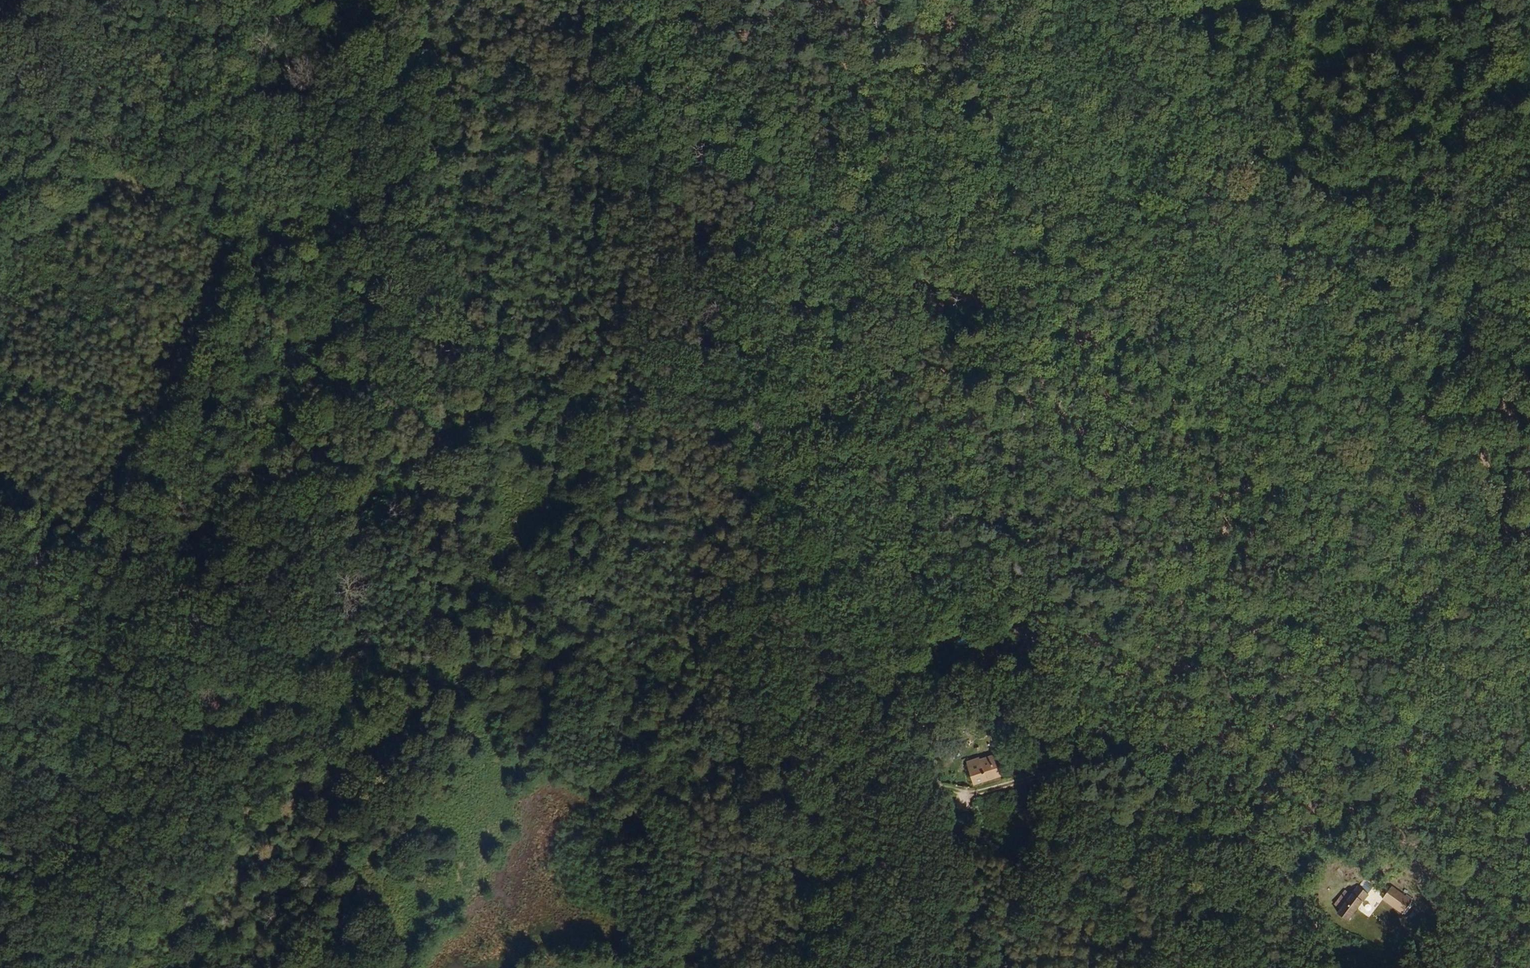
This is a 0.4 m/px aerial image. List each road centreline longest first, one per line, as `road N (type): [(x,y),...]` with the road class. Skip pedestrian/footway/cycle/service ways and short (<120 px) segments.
road 1 (track): [(97,967),(99,819),(167,425),(298,92),(282,0)]
road 2 (track): [(1158,0),(1529,581)]
road 3 (track): [(1425,967),(1329,936),(1221,790),(1128,744),(989,793)]
road 4 (track): [(424,0),(298,92)]

